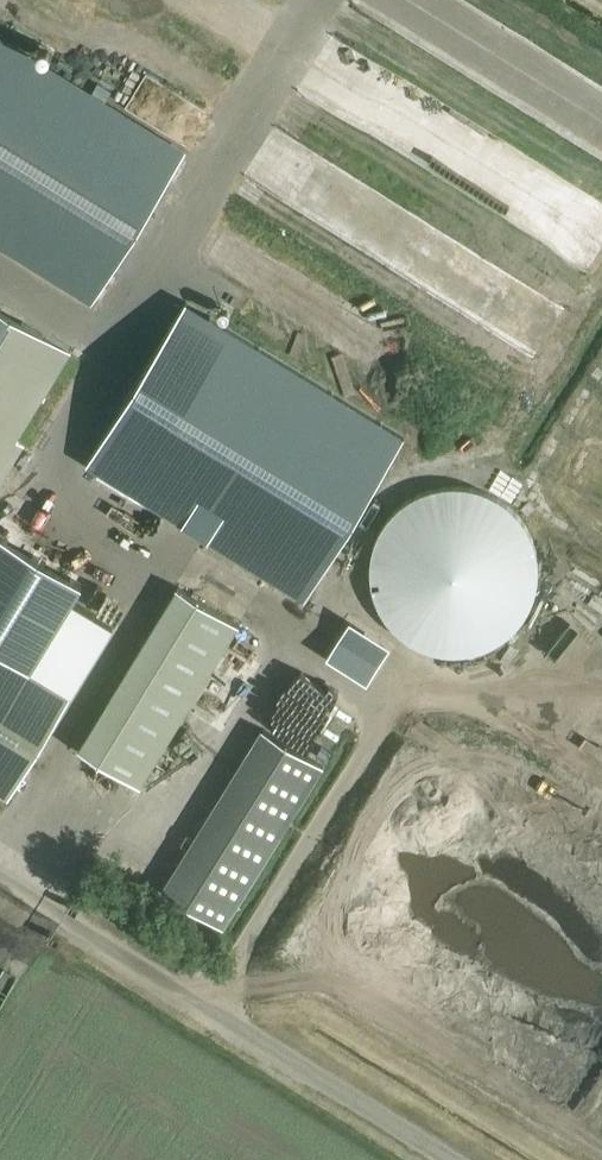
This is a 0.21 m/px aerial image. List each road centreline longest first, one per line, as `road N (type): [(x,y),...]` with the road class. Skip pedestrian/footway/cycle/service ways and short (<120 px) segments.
road 1 (unclassified): [(450,1159),(0,878)]

